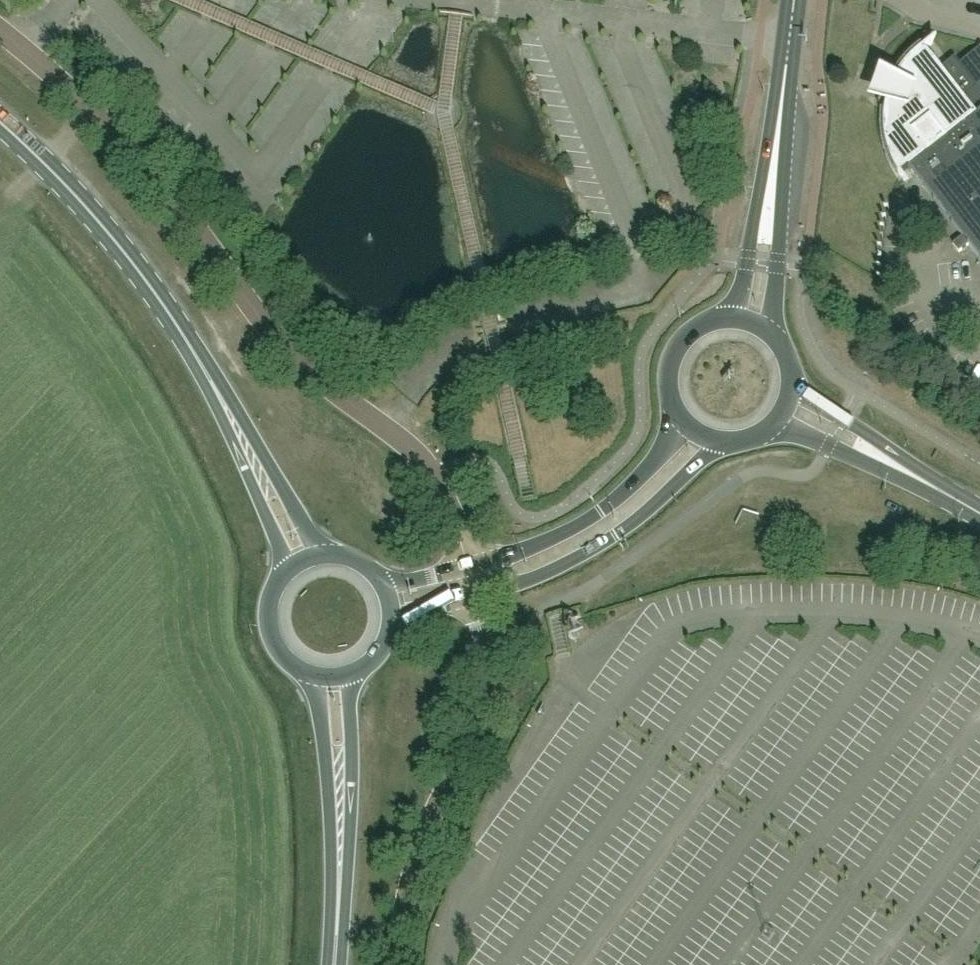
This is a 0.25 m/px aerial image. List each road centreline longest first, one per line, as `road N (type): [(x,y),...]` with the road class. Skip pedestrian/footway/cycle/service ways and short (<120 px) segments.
road 1 (unclassified): [(468,568),(457,525),(414,449),(286,345),(167,195),(88,109),(0,34)]
road 2 (unclassified): [(395,964),(420,845),(479,711),(488,671),(474,595)]
road 3 (primary): [(223,407),(103,228),(0,122)]
road 4 (secondary): [(474,595),(540,577),(622,532),(725,441)]
road 5 (secondary): [(680,416),(657,463),(582,525),(468,568)]
road 6 (secondary): [(772,333),(778,147)]
road 7 (primary): [(323,553),(223,407)]
road 8 (secondary): [(778,147),(731,317)]
road 9 (primary): [(223,407),(284,569)]
road 10 (primary): [(309,677),(340,835)]
road 11 (primary): [(340,835),(355,676)]
road 12 (secondary): [(778,147),(794,0)]
road 13 (secondary): [(901,469),(792,384)]
road 14 (secondary): [(771,425),(901,469)]
road 15 (secondary): [(731,317),(694,328),(671,360),(671,399),(680,416)]
road 16 (primary): [(284,569),(265,621),(287,665),(309,677)]
road 17 (primary): [(334,964),(340,835)]

